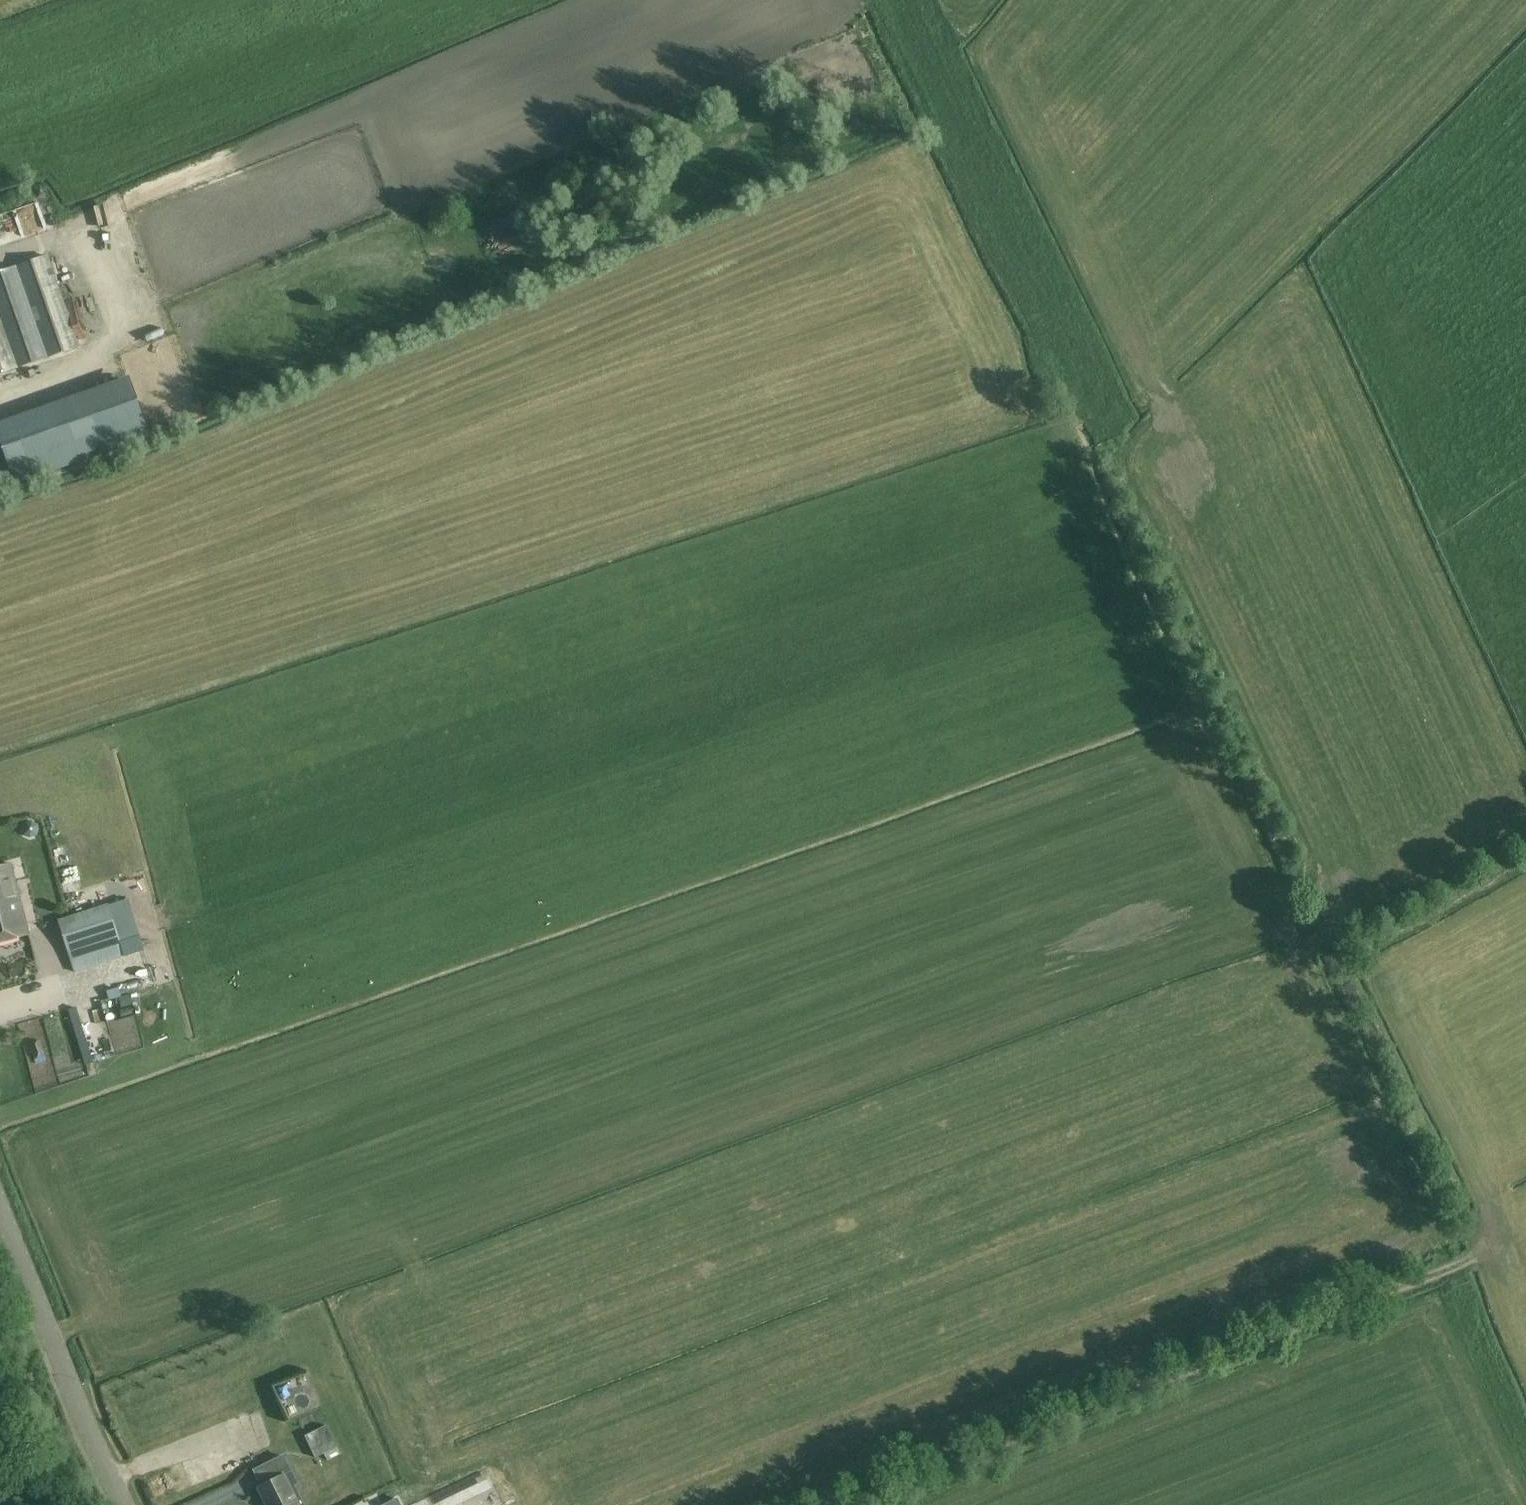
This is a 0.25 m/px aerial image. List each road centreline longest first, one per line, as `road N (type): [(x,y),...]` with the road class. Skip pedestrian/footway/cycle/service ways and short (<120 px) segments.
road 1 (track): [(847,1504),(1458,1266)]
road 2 (unclassified): [(130,1504),(0,1197)]

